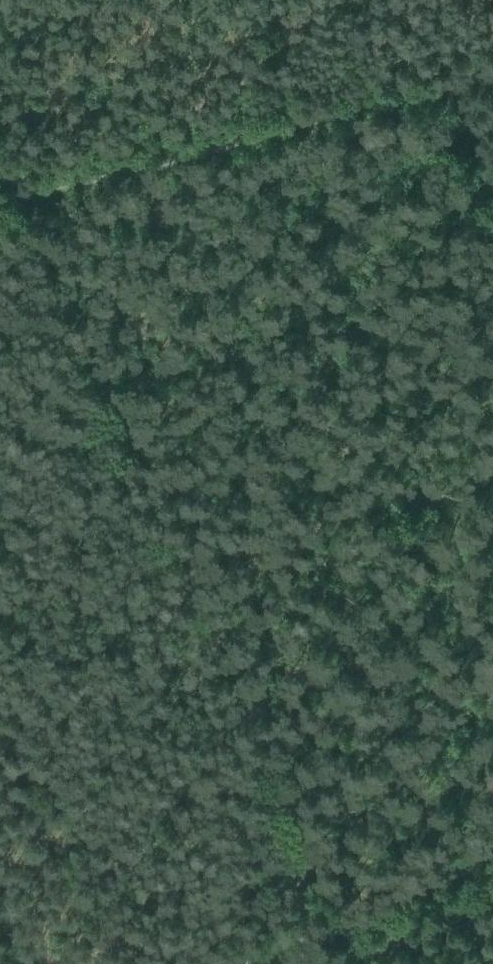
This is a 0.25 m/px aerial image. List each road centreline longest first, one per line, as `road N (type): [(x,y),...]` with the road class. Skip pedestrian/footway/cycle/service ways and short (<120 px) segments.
road 1 (track): [(330,933),(18,197)]
road 2 (track): [(18,197),(492,79)]
road 3 (track): [(492,861),(254,963)]

